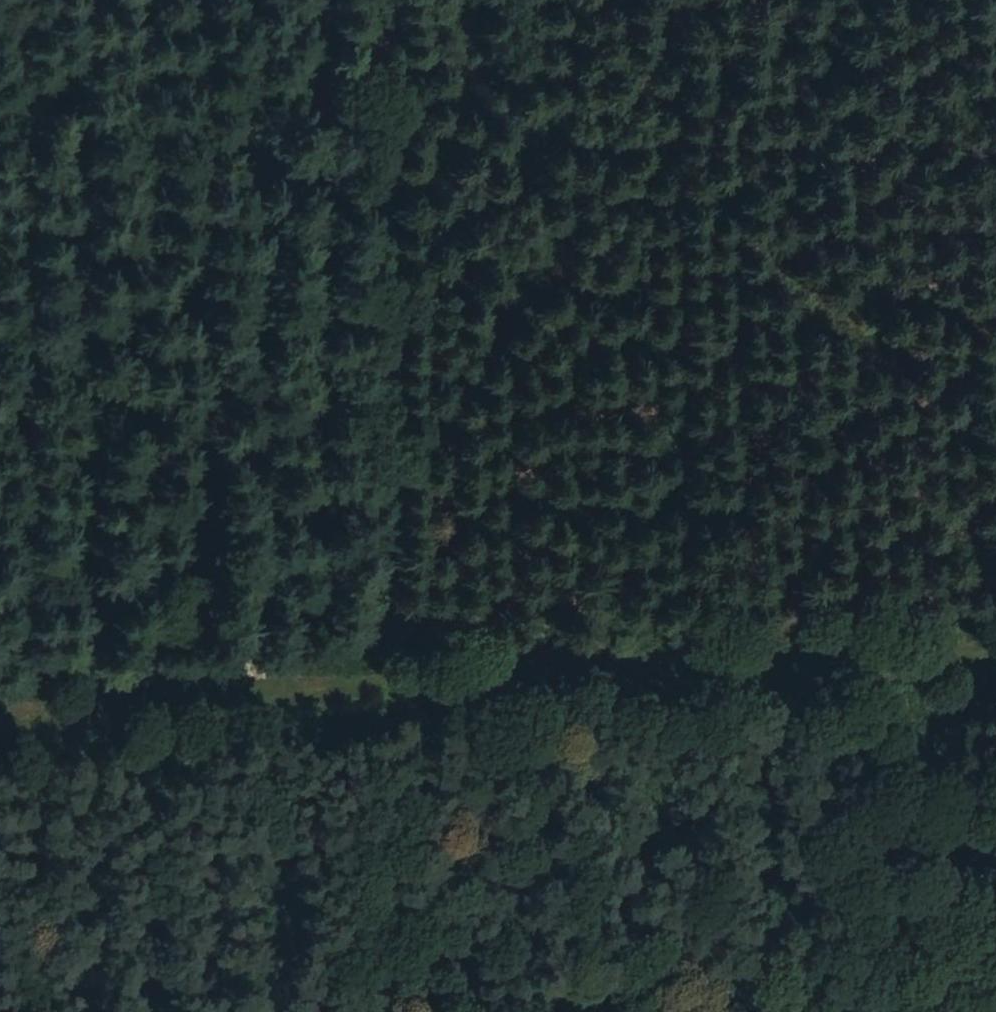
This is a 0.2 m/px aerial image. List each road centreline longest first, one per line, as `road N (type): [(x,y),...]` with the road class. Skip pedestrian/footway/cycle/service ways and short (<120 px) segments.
road 1 (track): [(402,705),(995,655)]
road 2 (track): [(0,740),(402,705)]

